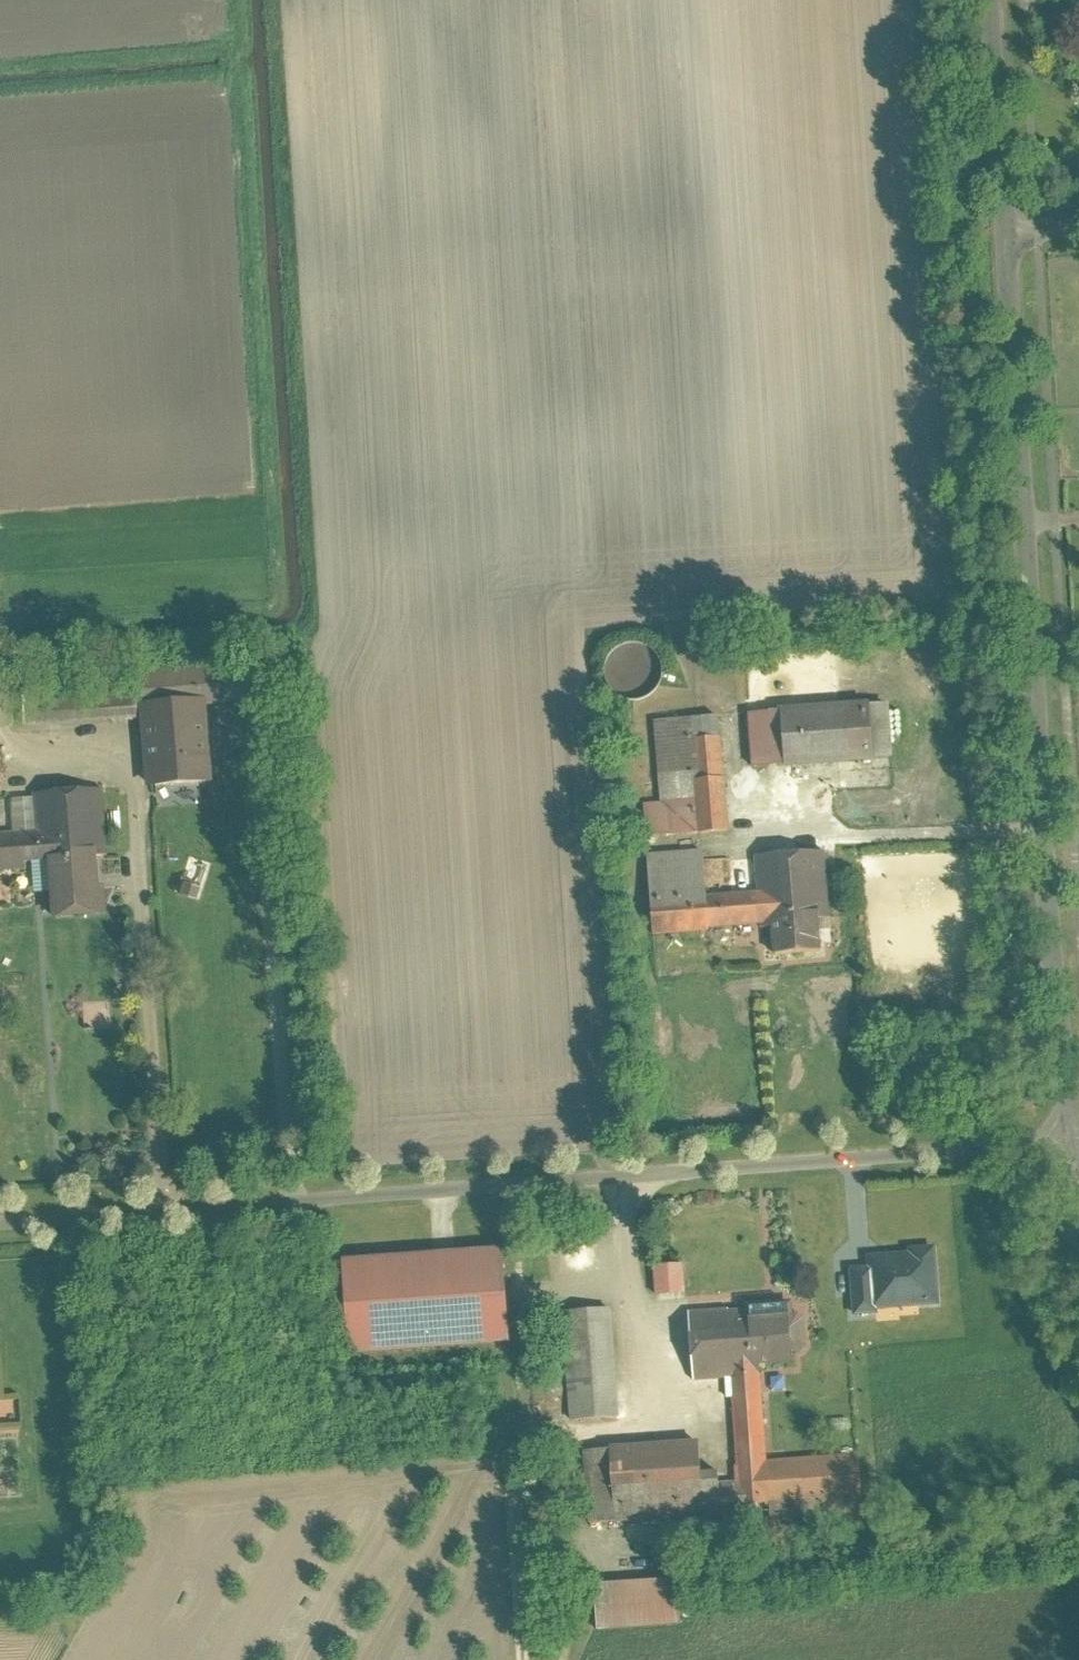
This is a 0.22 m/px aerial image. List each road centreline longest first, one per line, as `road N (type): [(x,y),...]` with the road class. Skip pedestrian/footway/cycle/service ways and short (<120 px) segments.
road 1 (residential): [(1070,1141),(999,0)]
road 2 (residential): [(1070,1141),(0,1219)]

